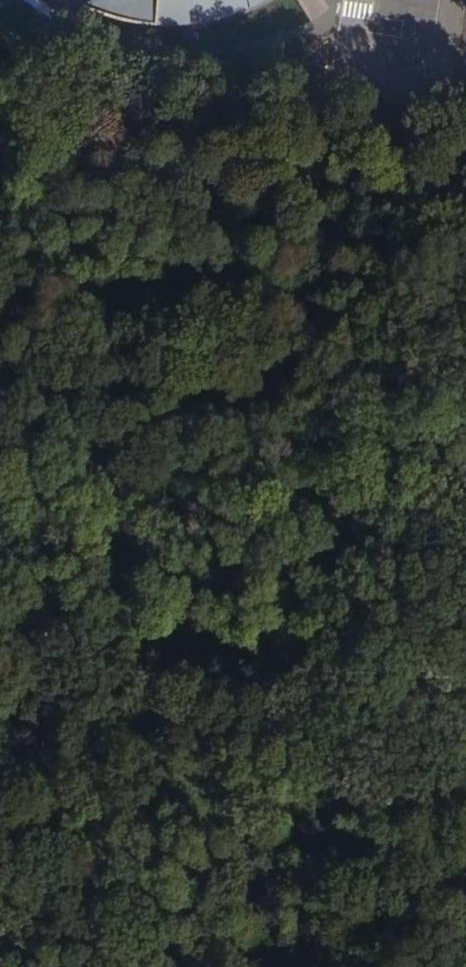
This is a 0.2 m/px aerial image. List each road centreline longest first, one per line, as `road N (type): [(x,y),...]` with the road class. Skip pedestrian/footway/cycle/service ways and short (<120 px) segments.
road 1 (track): [(0,637),(465,717)]
road 2 (residential): [(352,0),(348,44),(369,54),(425,57),(442,47),(452,0)]

